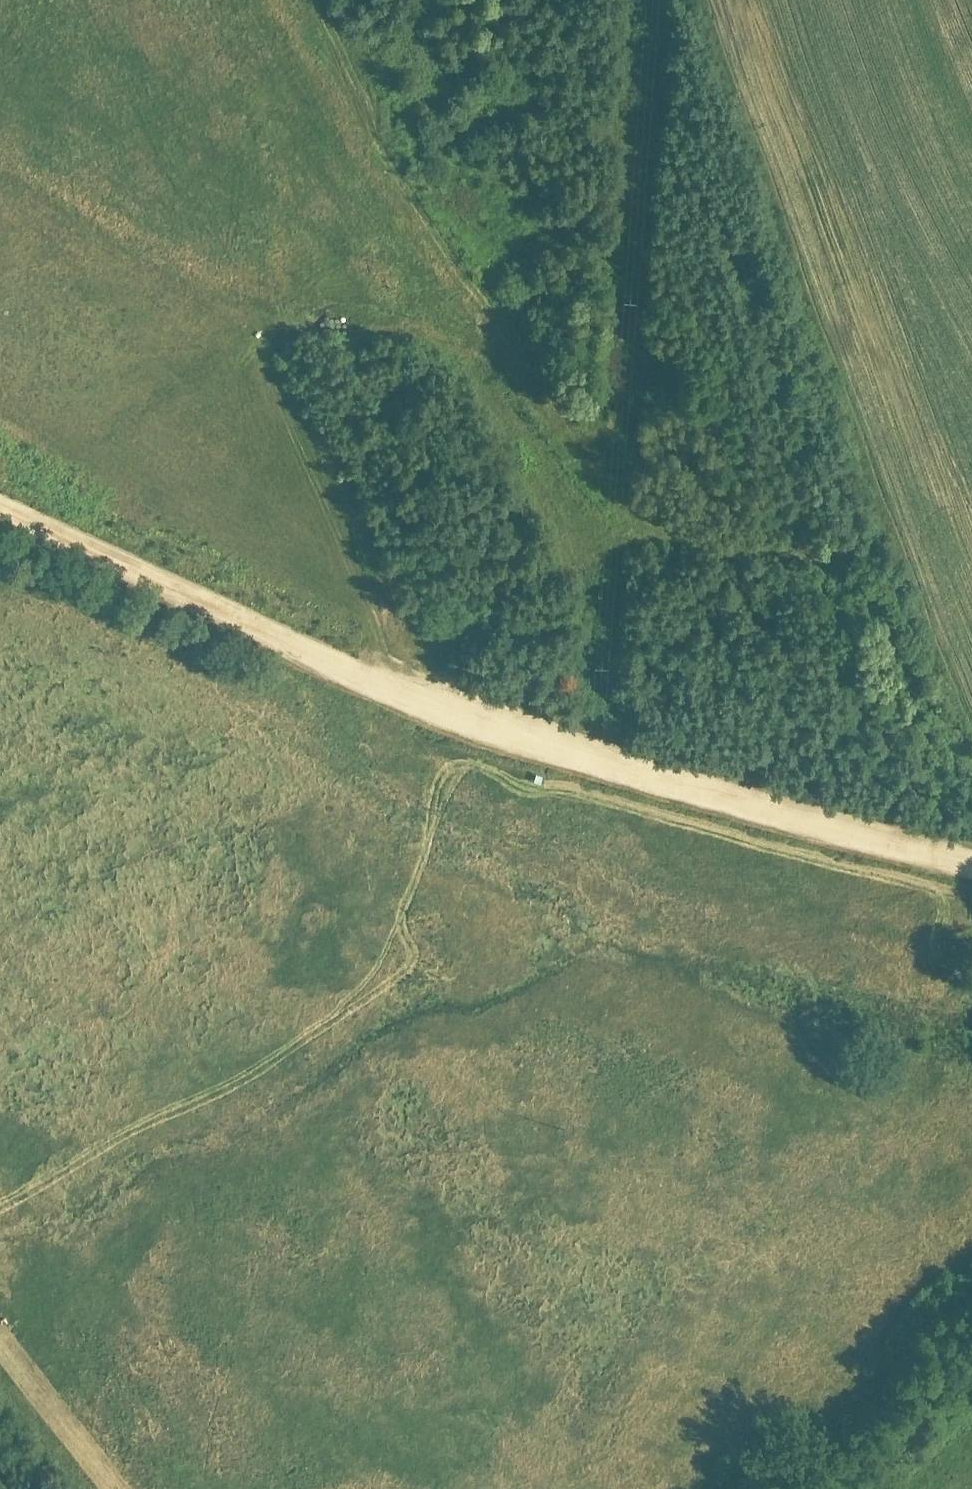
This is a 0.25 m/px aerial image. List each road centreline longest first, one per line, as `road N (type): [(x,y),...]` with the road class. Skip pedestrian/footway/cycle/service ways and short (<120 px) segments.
road 1 (track): [(971,874),(357,678),(0,506)]
road 2 (track): [(971,750),(702,0)]

